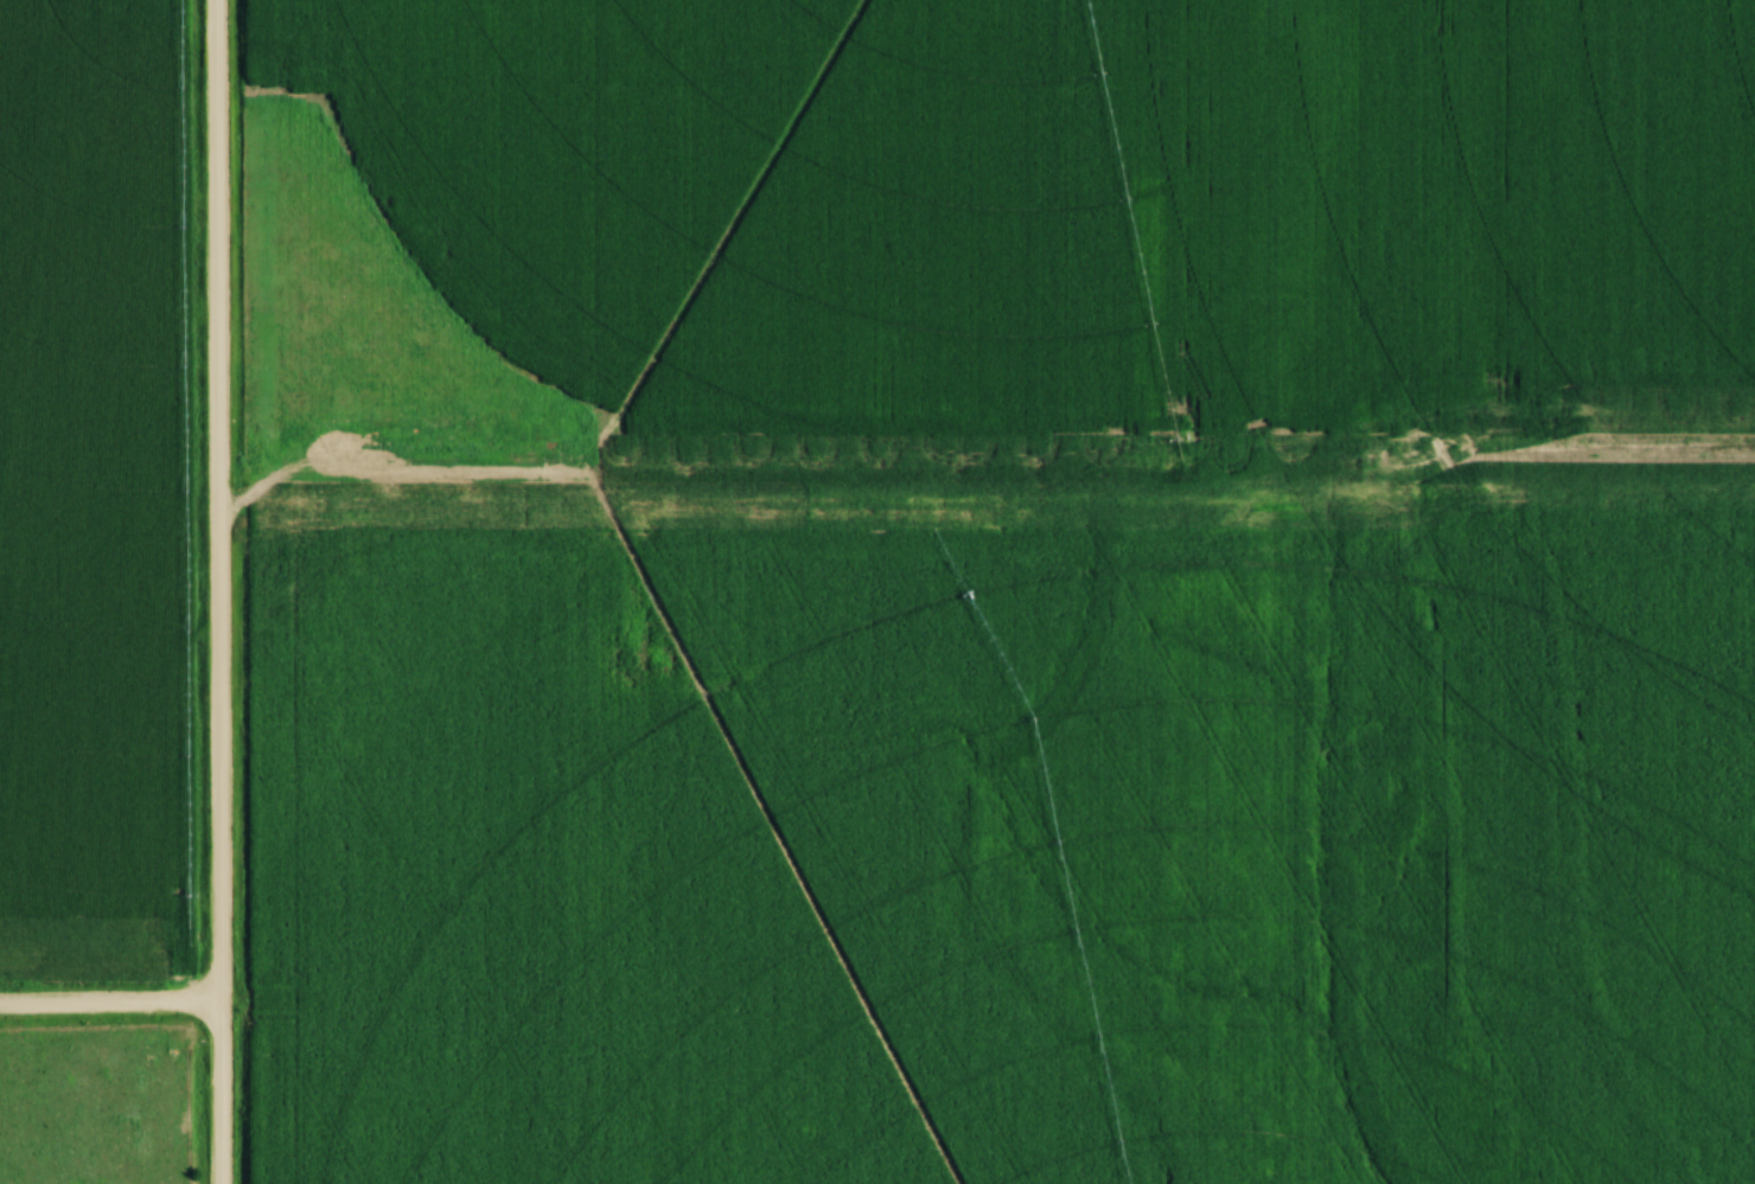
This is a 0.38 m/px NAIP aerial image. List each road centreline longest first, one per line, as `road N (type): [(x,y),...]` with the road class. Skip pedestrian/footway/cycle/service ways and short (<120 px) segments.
road 1 (tertiary): [(224,1183),(217,0)]
road 2 (residential): [(0,1005),(223,1003)]

